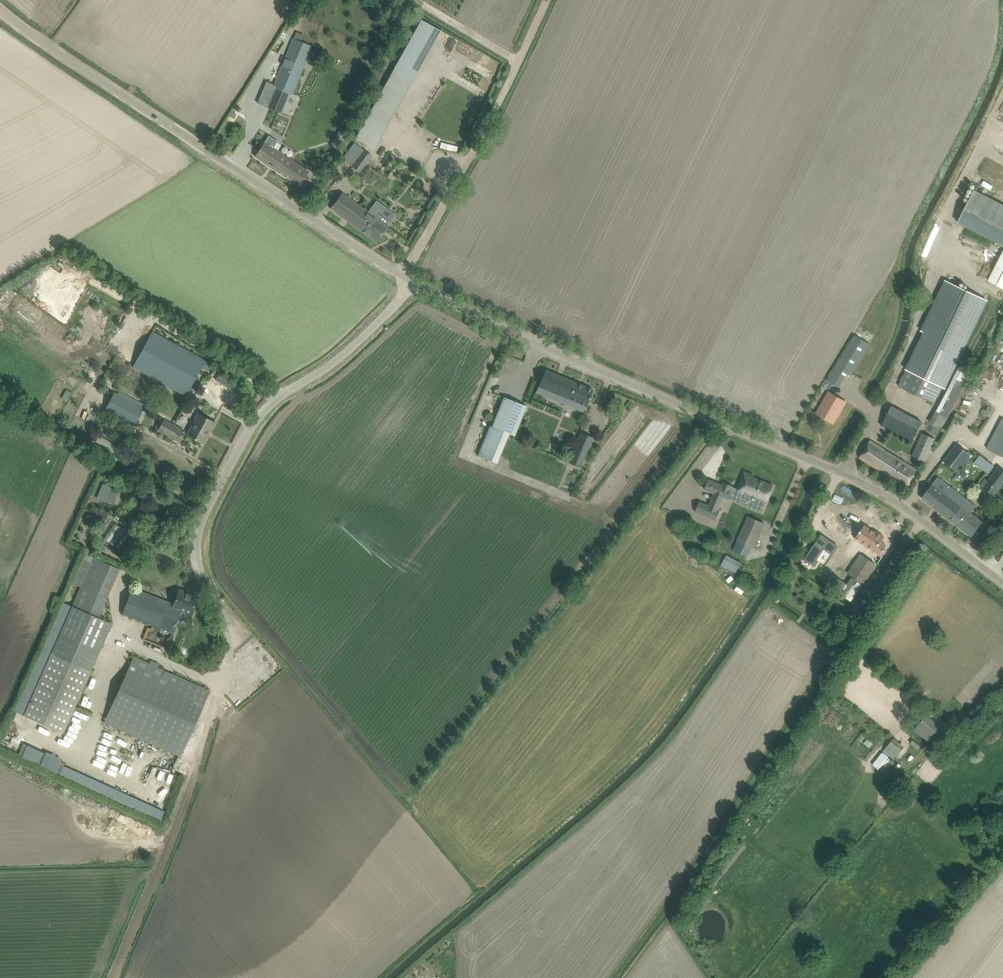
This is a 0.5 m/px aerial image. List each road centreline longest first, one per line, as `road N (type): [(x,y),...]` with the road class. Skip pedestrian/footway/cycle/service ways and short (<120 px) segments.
road 1 (unclassified): [(1002,582),(839,478),(413,283)]
road 2 (unclassified): [(413,283),(78,75),(0,18)]
road 3 (unclassified): [(228,663),(227,632),(197,558),(205,514),(251,424),(348,355),(413,283)]
road 4 (track): [(114,977),(228,663)]
road 5 (track): [(402,275),(510,96),(554,0)]

